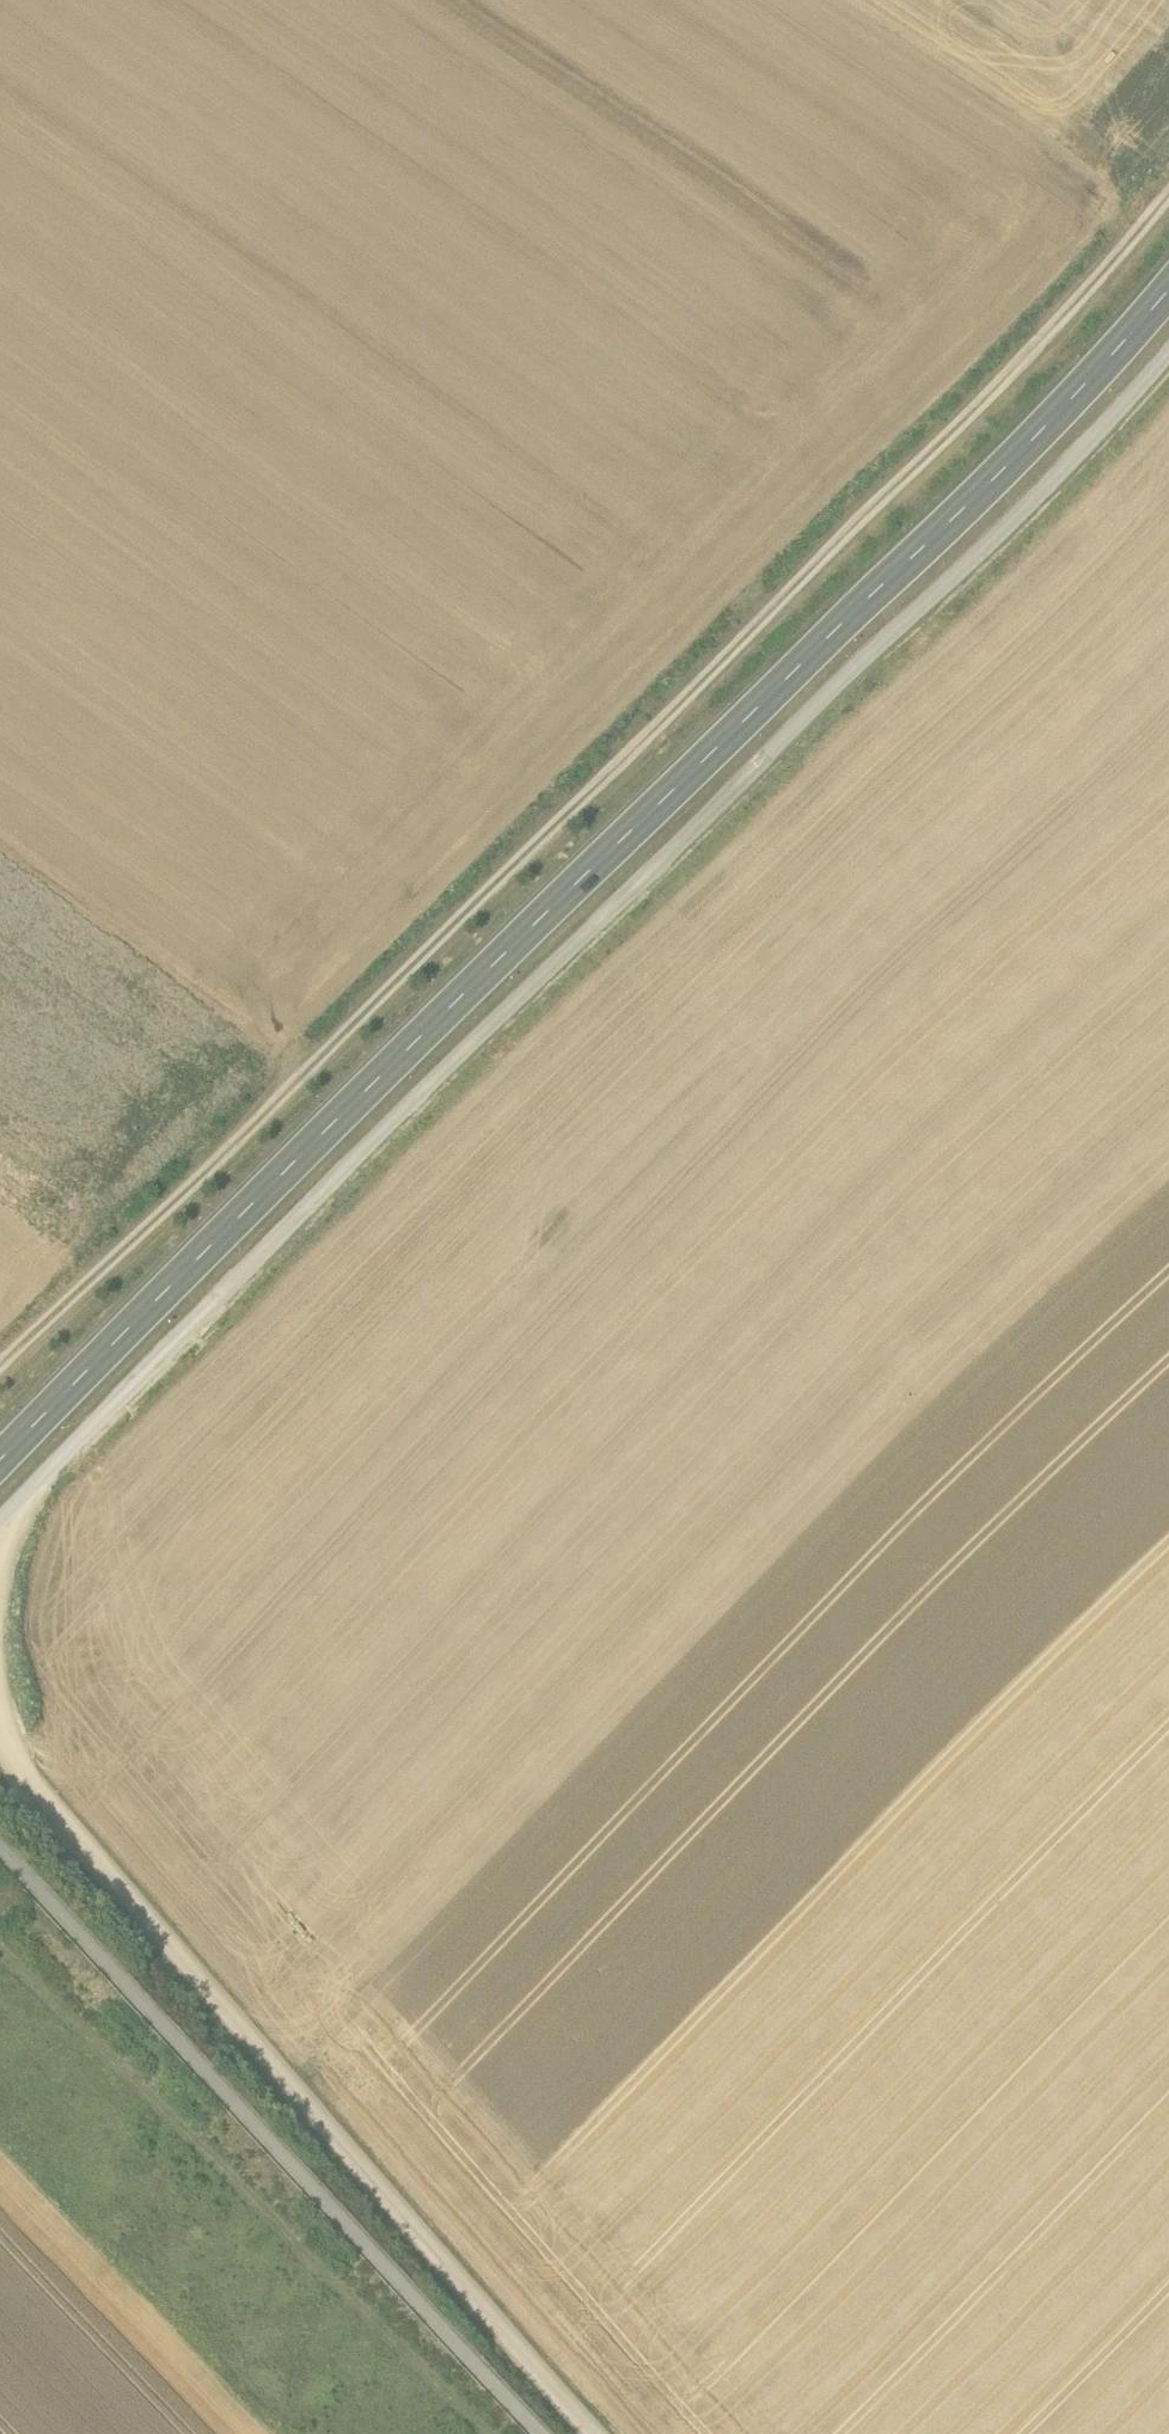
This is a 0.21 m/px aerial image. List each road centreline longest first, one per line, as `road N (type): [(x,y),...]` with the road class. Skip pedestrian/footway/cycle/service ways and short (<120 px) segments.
road 1 (track): [(0,1627),(857,788),(1168,451)]
road 2 (secondary): [(0,1568),(822,764),(1168,401)]
road 3 (track): [(0,1476),(767,739),(1168,316)]
road 4 (track): [(514,2433),(0,1826)]
road 5 (track): [(457,2433),(0,1934)]

